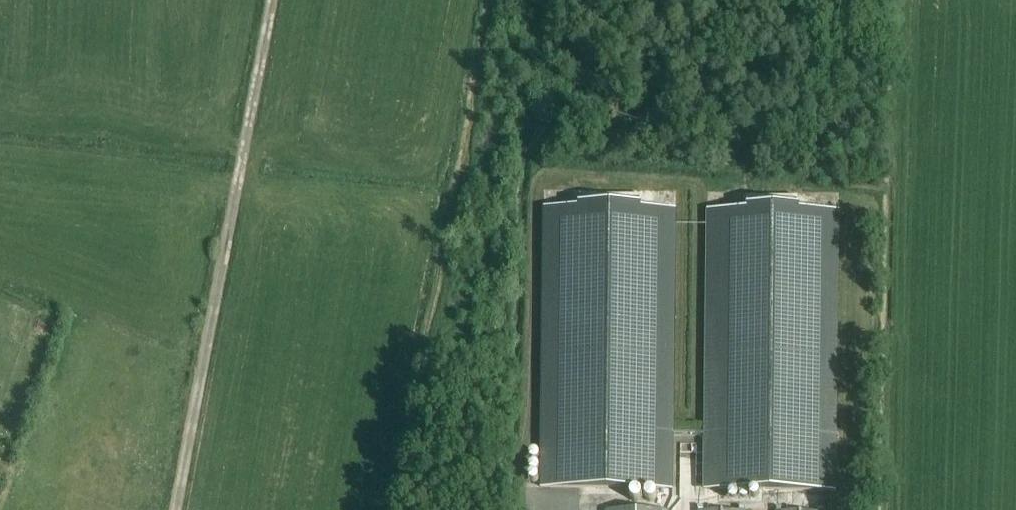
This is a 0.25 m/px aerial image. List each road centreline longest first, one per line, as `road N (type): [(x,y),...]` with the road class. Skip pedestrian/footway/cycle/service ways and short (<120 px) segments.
road 1 (track): [(174,509),(272,0)]

